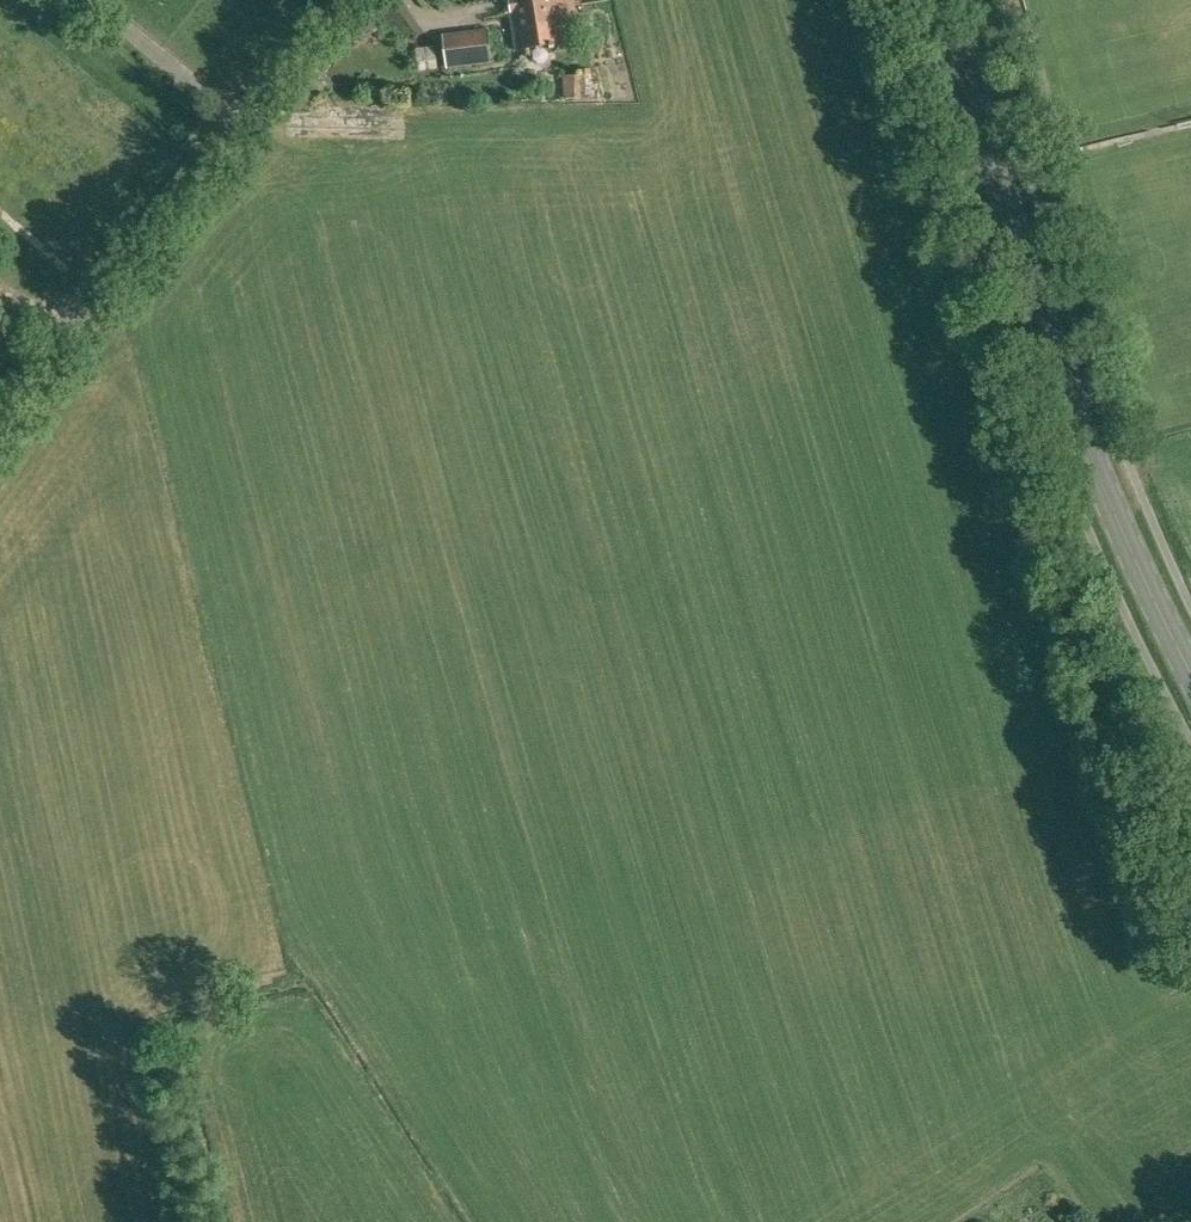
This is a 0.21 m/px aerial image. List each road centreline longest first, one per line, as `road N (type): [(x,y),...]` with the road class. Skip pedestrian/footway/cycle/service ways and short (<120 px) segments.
road 1 (secondary): [(1190,671),(1120,526),(946,0)]
road 2 (unclassified): [(0,411),(339,0)]

